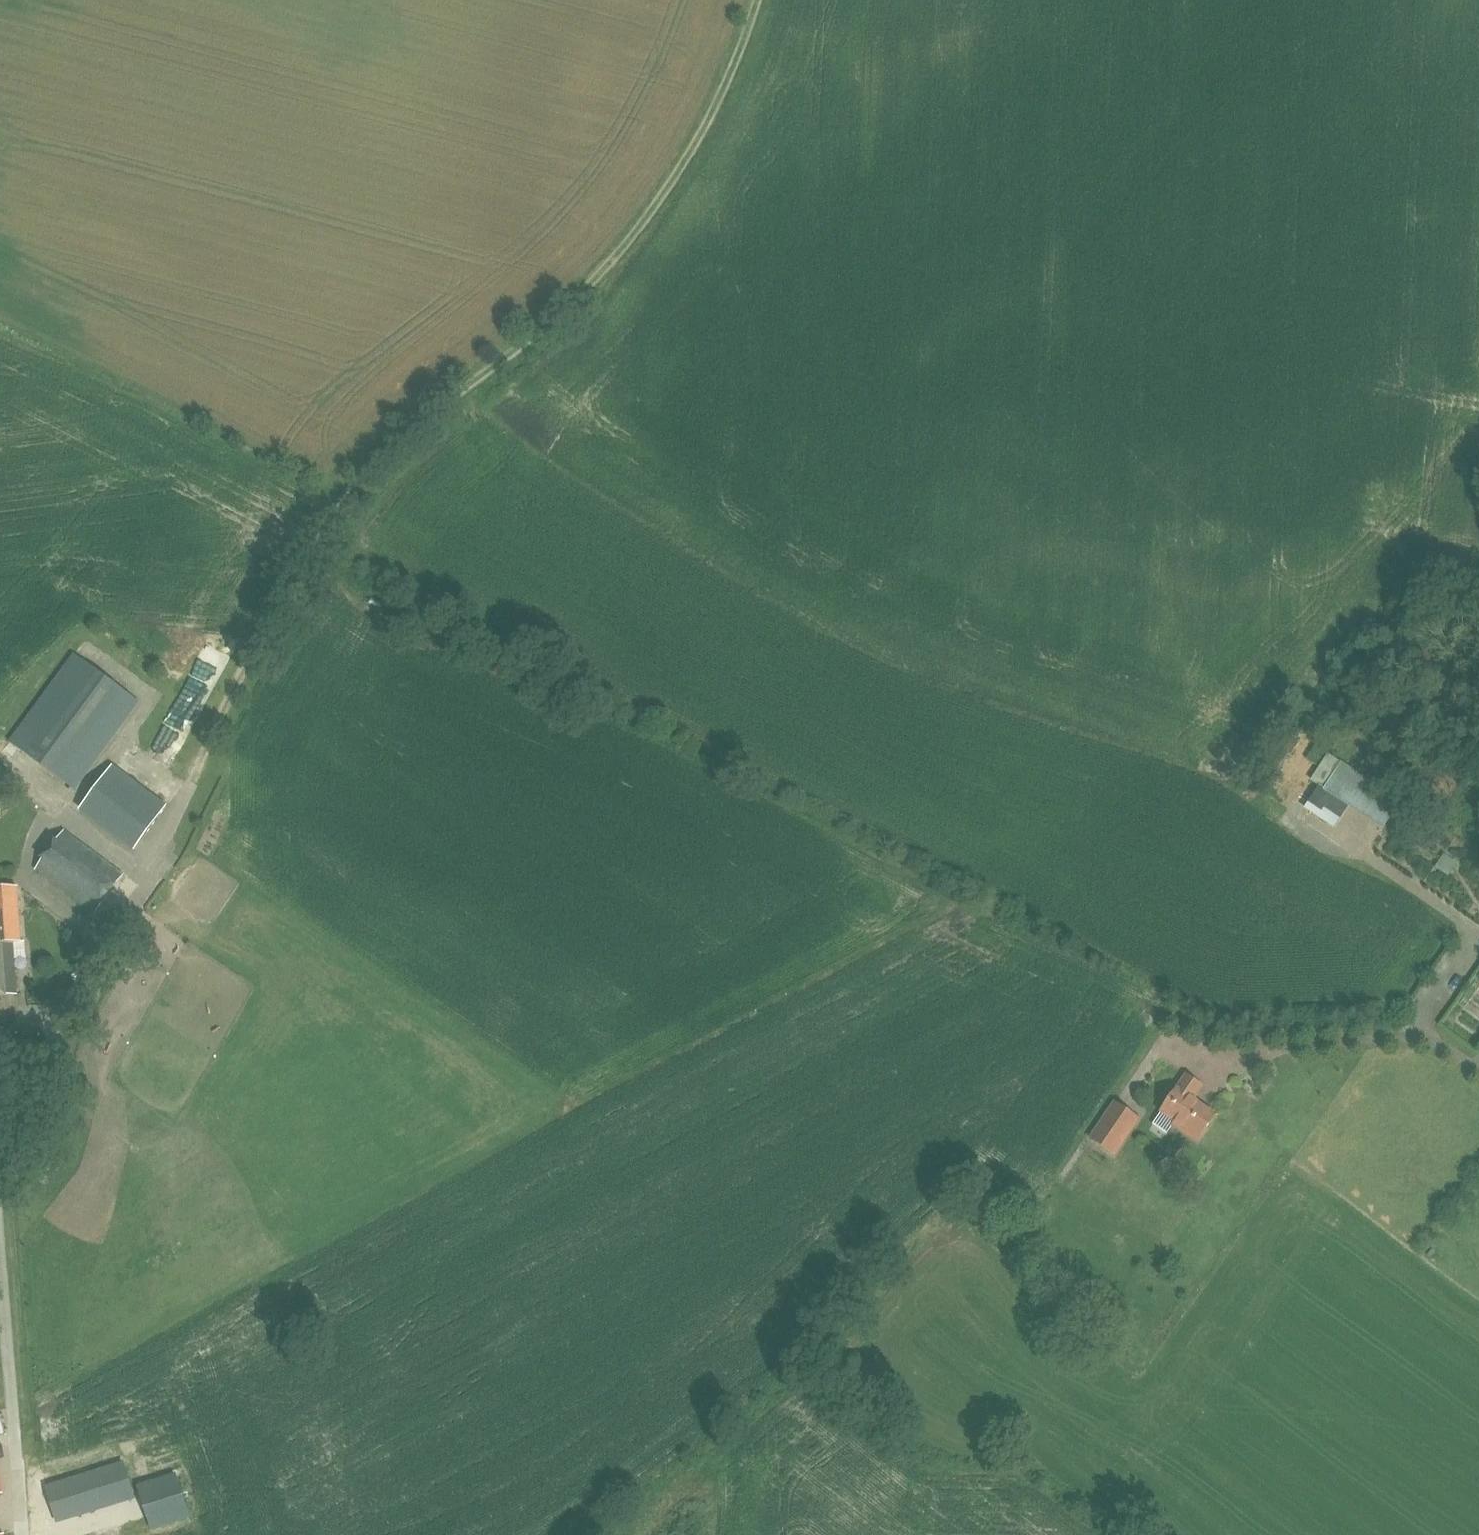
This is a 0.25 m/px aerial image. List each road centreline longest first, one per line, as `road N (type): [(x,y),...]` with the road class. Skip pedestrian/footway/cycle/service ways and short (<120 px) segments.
road 1 (track): [(752,0),(701,137),(619,251),(556,311),(426,411),(335,520),(255,654),(56,1036)]

